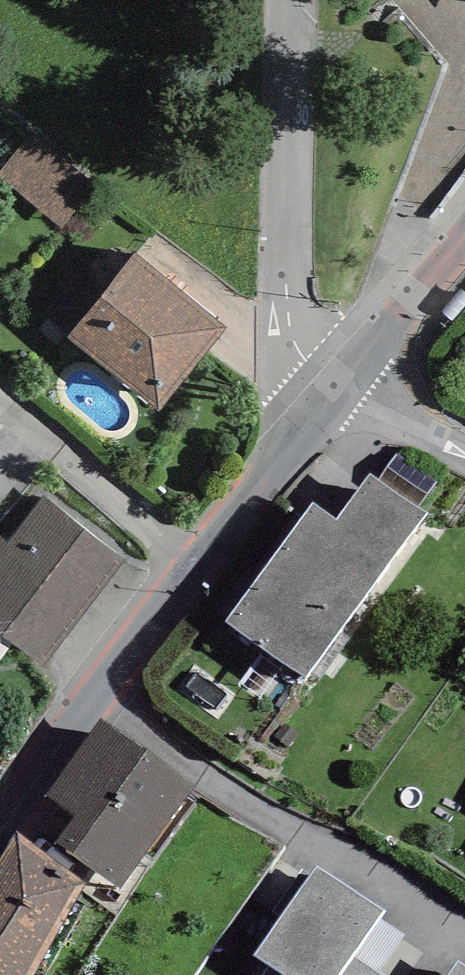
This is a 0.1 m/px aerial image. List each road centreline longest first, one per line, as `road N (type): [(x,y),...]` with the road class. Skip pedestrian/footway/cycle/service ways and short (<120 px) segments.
road 1 (tertiary): [(336,388),(302,331),(287,269),(290,0)]
road 2 (tertiary): [(197,562),(100,688),(0,842)]
road 3 (residential): [(197,562),(0,397)]
road 4 (tertiary): [(336,388),(197,562)]
road 5 (tertiary): [(464,230),(336,388)]
road 6 (residential): [(464,450),(336,388)]

